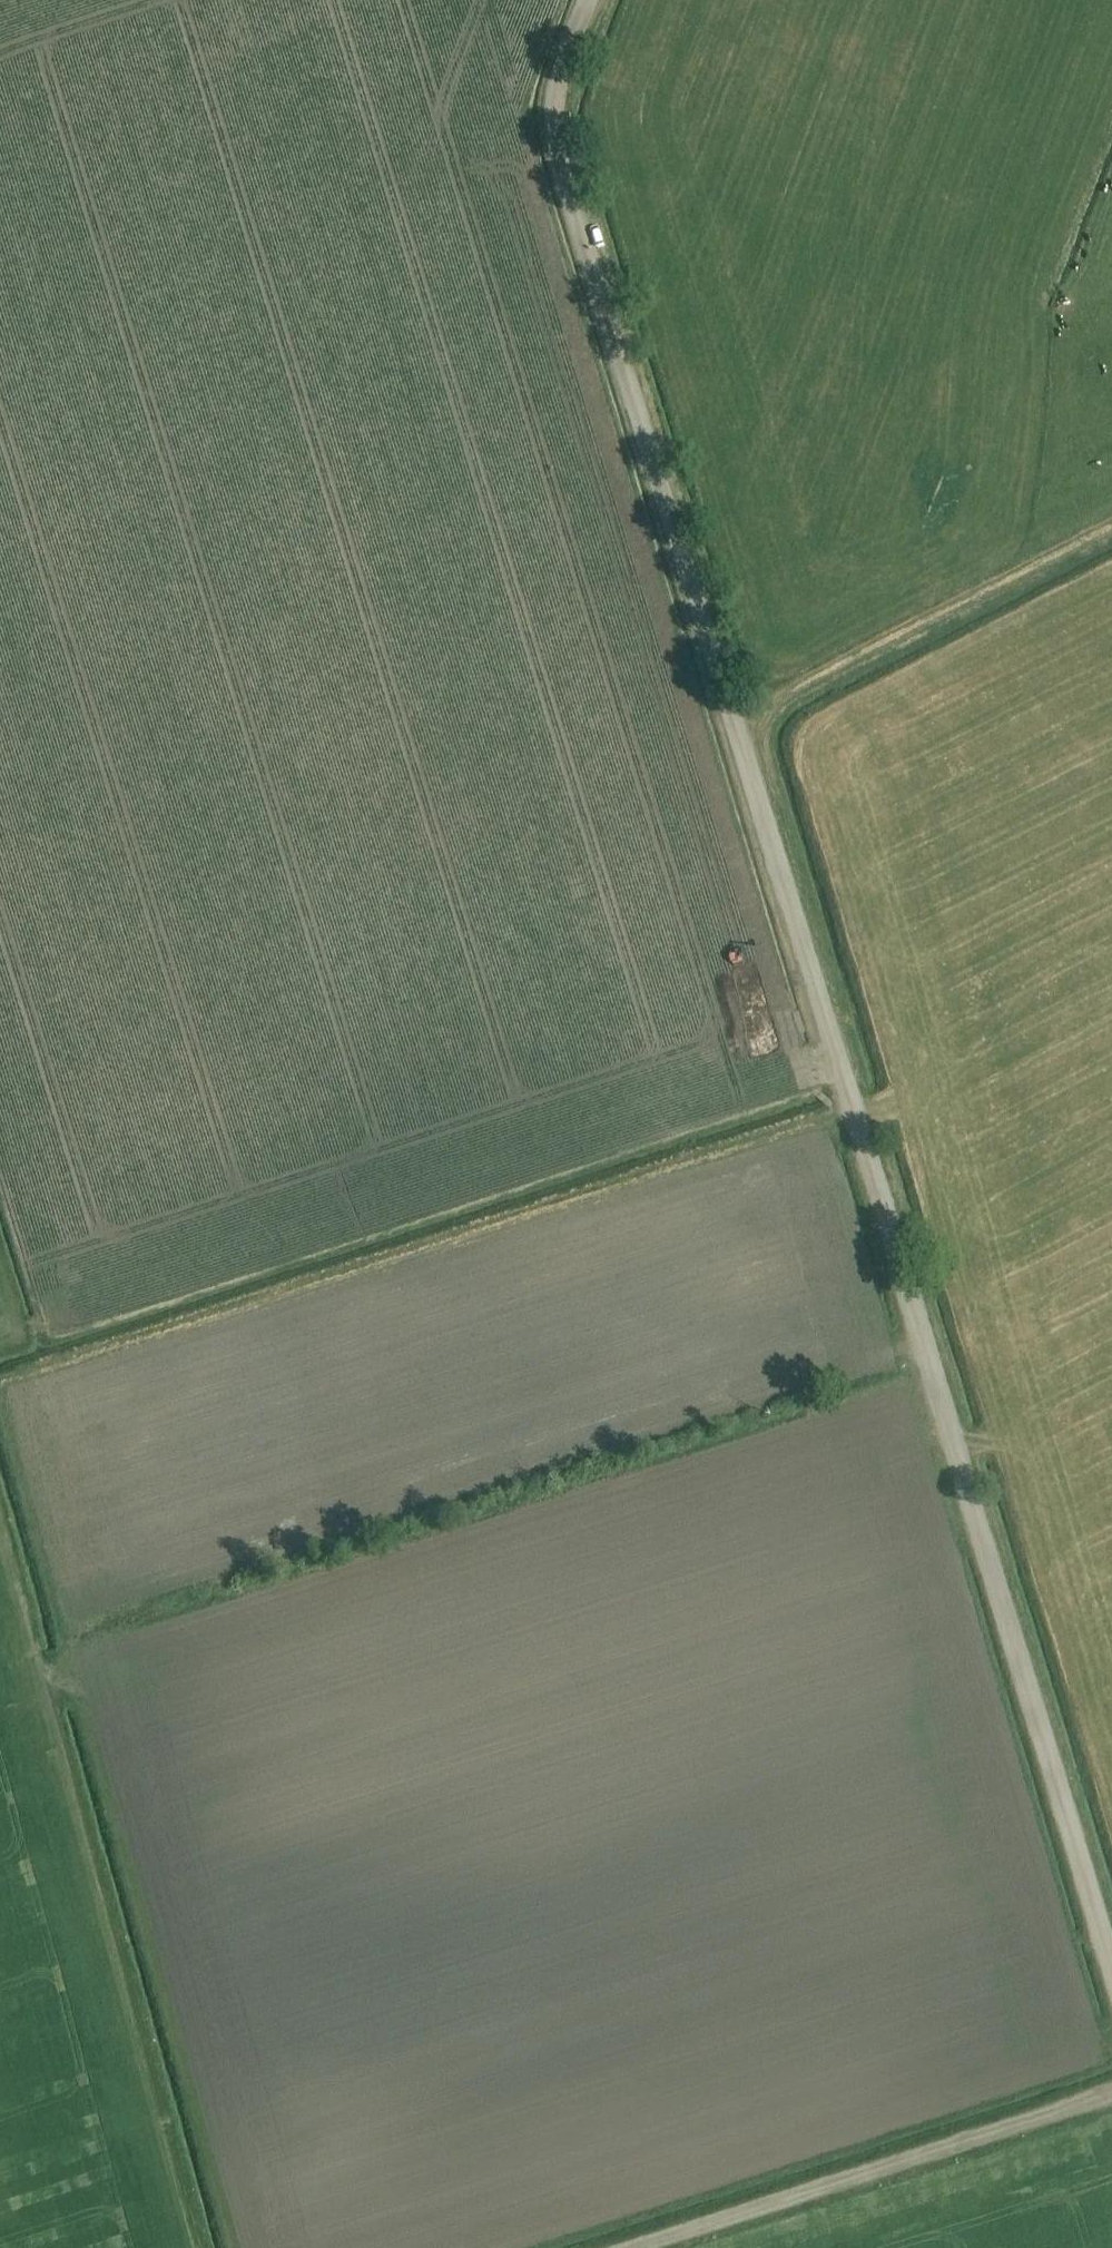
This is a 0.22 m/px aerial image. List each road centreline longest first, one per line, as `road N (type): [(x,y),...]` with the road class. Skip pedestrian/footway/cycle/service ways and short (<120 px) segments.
road 1 (track): [(592,0),(559,87),(562,144),(1111,1958)]
road 2 (track): [(1111,2098),(634,2247)]

